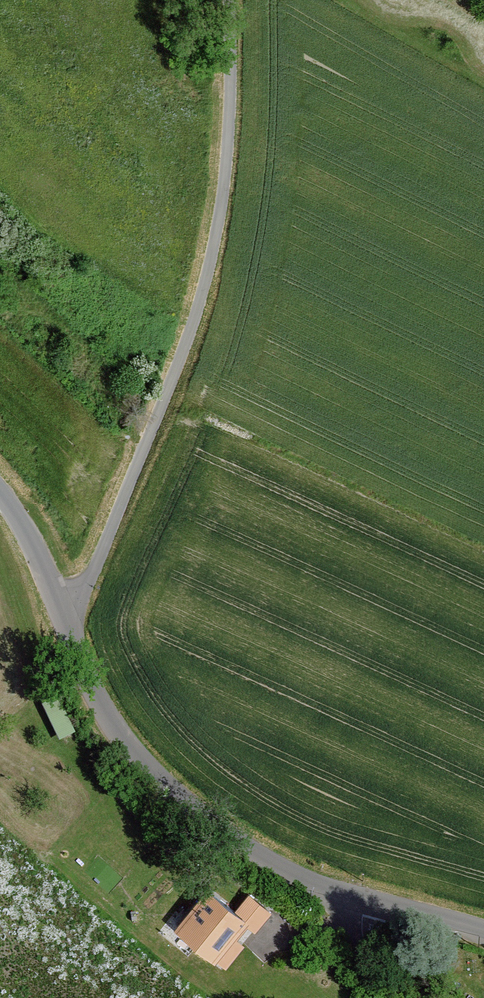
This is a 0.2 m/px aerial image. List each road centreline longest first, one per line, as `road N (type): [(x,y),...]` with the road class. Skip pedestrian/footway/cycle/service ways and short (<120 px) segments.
road 1 (unclassified): [(68,632),(206,285),(232,117),(230,0)]
road 2 (unclassified): [(68,632),(99,705),(172,792),(267,860),(371,902)]
road 3 (track): [(170,387),(0,252)]
road 4 (unclassified): [(0,491),(32,541),(68,632)]

